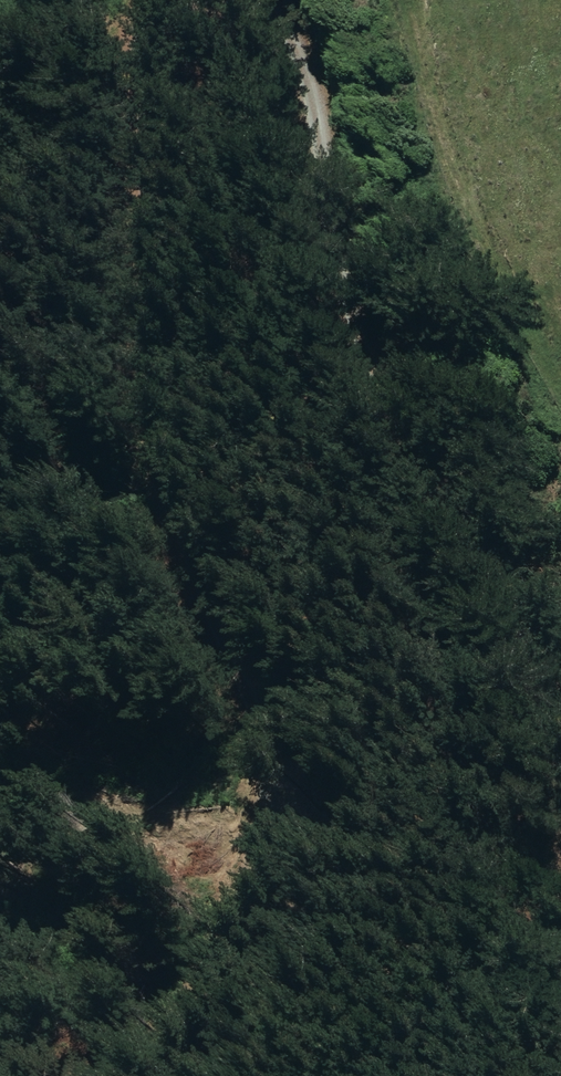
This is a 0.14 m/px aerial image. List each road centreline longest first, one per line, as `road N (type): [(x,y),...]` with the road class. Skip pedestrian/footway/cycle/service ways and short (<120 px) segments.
road 1 (track): [(166,1075),(261,866),(276,799),(260,712),(210,623),(178,535),(151,384),(144,55),(151,15),(165,0)]
road 2 (track): [(253,0),(295,36),(355,325),(428,458),(504,565),(560,720)]

